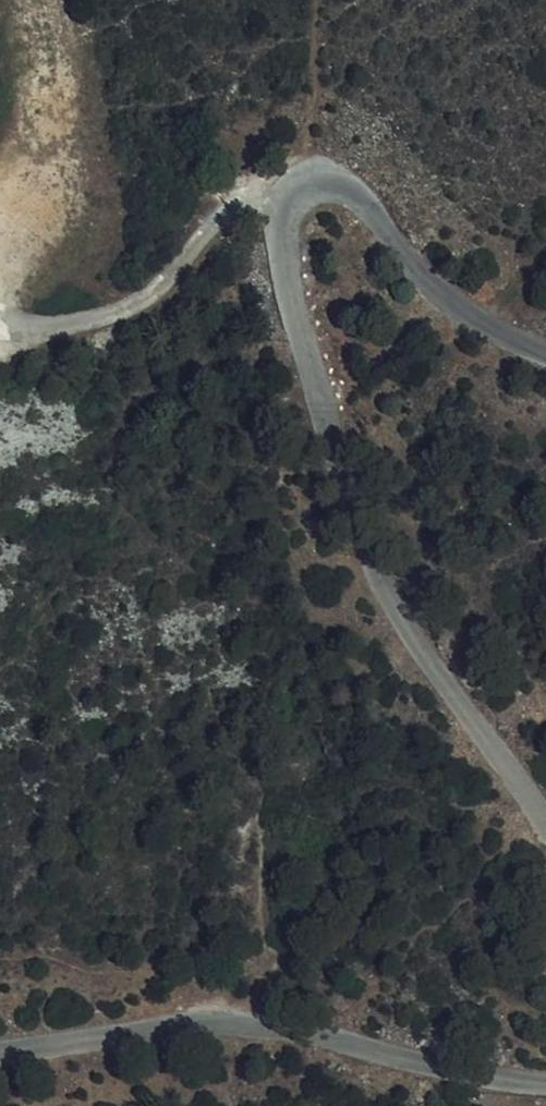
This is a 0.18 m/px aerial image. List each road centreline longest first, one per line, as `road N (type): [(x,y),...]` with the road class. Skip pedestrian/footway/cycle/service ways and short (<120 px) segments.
road 1 (unclassified): [(545,820),(469,723),(411,626),(377,546),(289,286),(288,205),(313,180),(353,191),(422,279),(481,323),(545,353)]
road 2 (unclassified): [(0,1049),(206,1022),(289,1029),(545,1087)]
road 3 (track): [(288,205),(235,206),(209,225),(167,280),(132,306),(0,331)]

